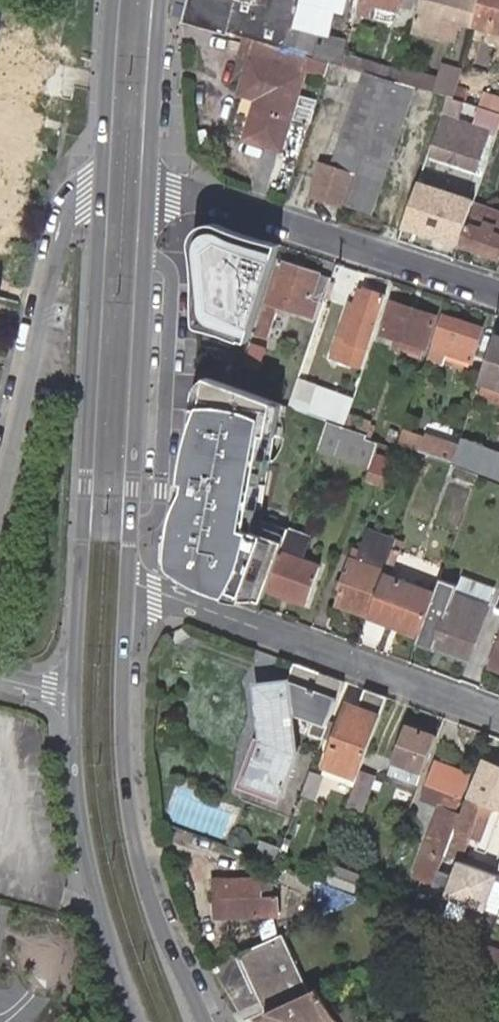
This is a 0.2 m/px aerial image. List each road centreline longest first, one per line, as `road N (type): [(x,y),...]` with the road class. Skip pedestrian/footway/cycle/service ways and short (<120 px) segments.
road 1 (tertiary): [(118,0),(72,693)]
road 2 (tertiary): [(206,1021),(146,883),(129,814),(121,682),(126,583)]
road 3 (tertiary): [(126,583),(149,178)]
road 4 (residential): [(498,720),(126,583)]
road 5 (residential): [(498,293),(149,178)]
road 6 (tertiary): [(72,693),(80,804),(135,1021)]
road 7 (tertiary): [(149,178),(161,0)]

